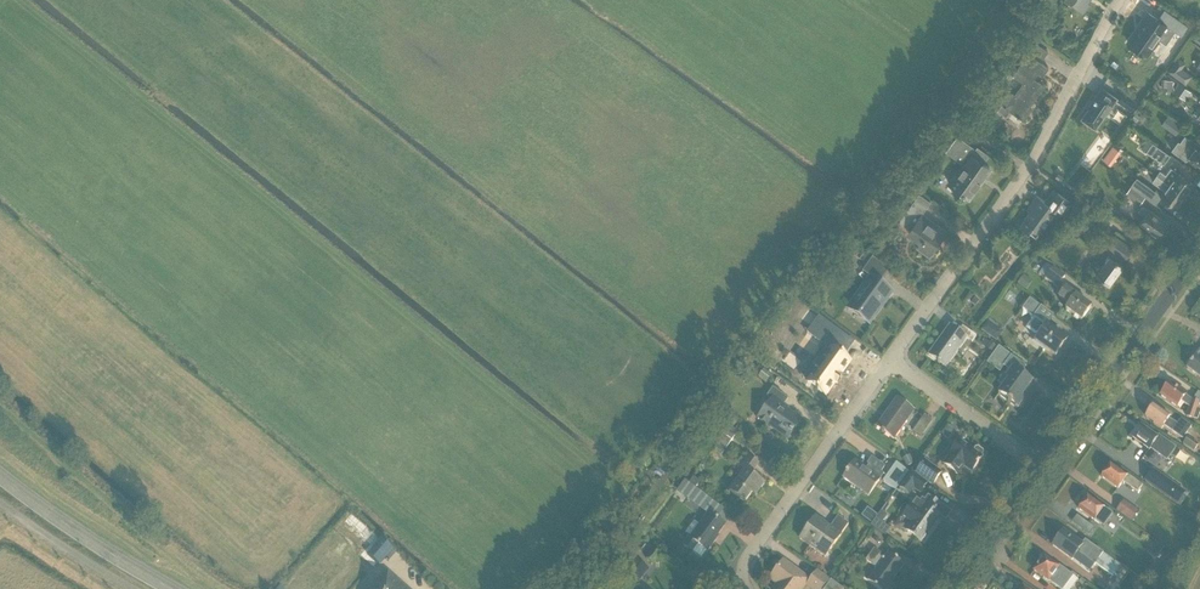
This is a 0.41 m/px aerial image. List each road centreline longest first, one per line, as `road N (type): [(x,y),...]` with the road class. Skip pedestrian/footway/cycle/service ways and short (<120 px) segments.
road 1 (residential): [(892,358),(1028,169),(1118,0)]
road 2 (residential): [(747,588),(748,555),(892,358)]
road 3 (secondary): [(1040,471),(1199,249)]
road 4 (secondary): [(173,588),(0,475)]
road 5 (residential): [(1040,471),(892,358)]
road 6 (secondary): [(954,588),(1040,471)]

